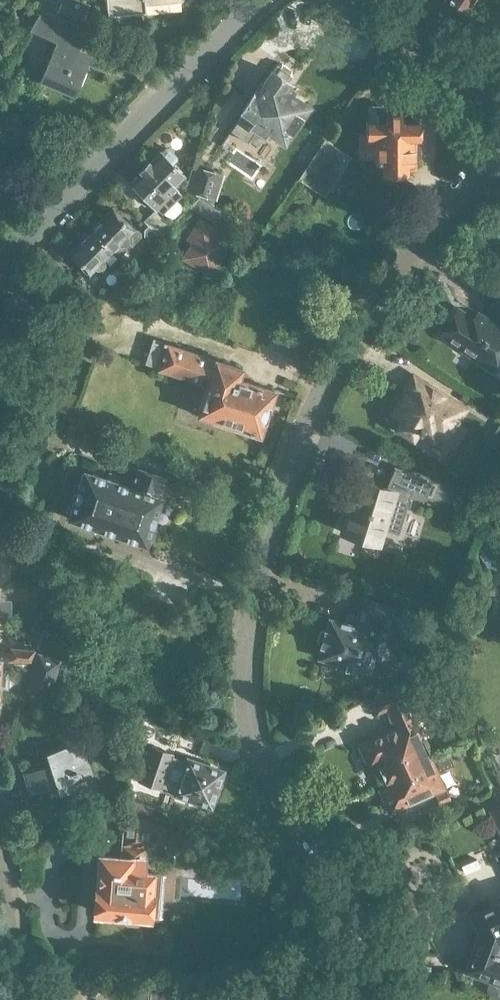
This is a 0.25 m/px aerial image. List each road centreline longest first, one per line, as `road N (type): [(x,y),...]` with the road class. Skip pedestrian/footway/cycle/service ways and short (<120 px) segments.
road 1 (residential): [(351,999),(357,920),(344,878),(254,743),(244,703),(243,600),(277,467),(351,325),(499,149)]
road 2 (residential): [(0,262),(259,0)]
road 3 (residential): [(491,105),(351,0)]
road 4 (residential): [(15,999),(11,897),(0,857)]

